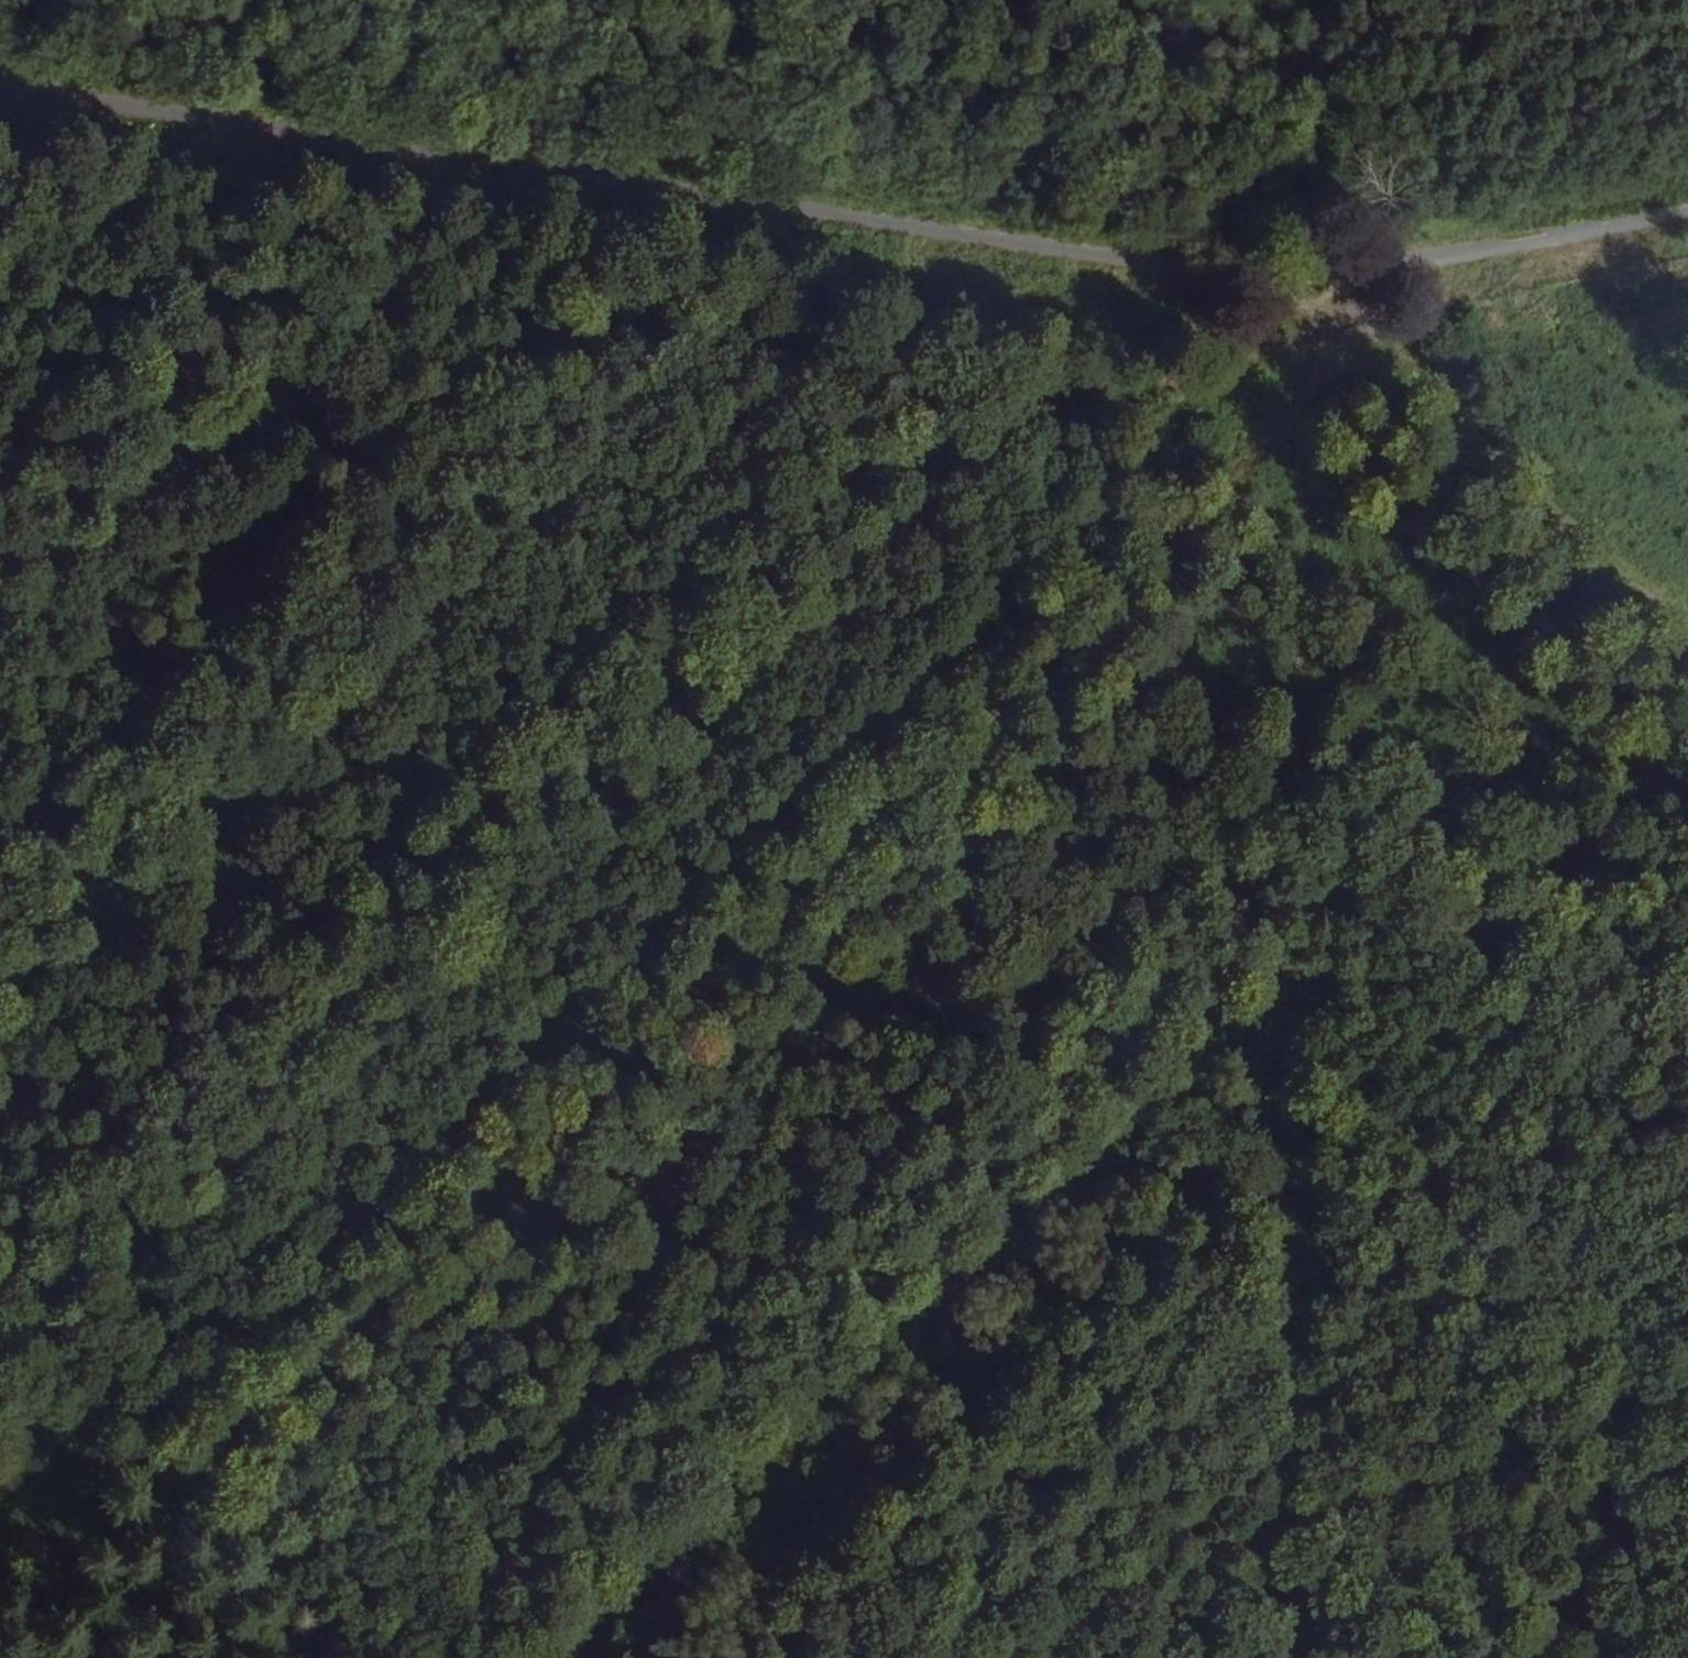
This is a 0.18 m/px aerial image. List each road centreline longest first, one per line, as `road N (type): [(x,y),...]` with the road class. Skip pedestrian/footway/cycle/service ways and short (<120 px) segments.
road 1 (track): [(1687,208),(1305,278),(0,81)]
road 2 (track): [(1305,278),(1309,0)]

